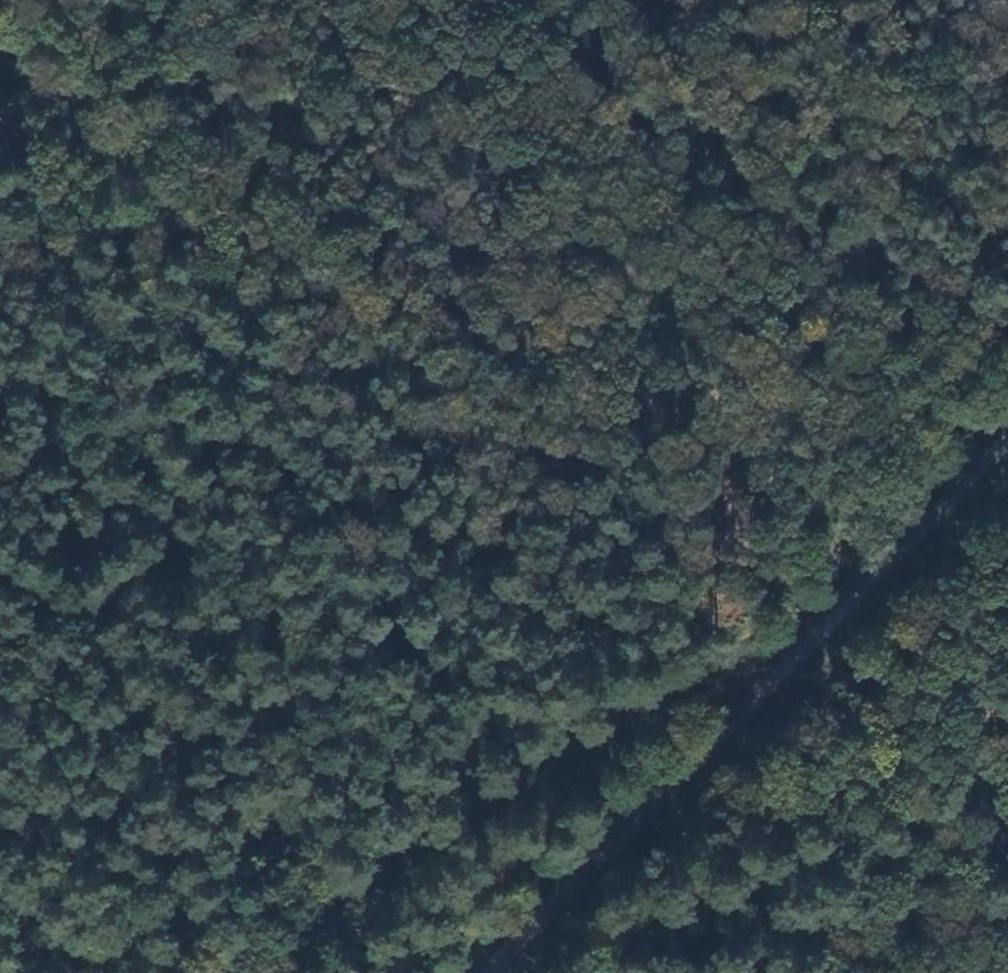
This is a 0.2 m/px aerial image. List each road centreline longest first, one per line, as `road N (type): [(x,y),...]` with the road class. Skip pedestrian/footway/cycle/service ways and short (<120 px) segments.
road 1 (track): [(1007,441),(482,972)]

